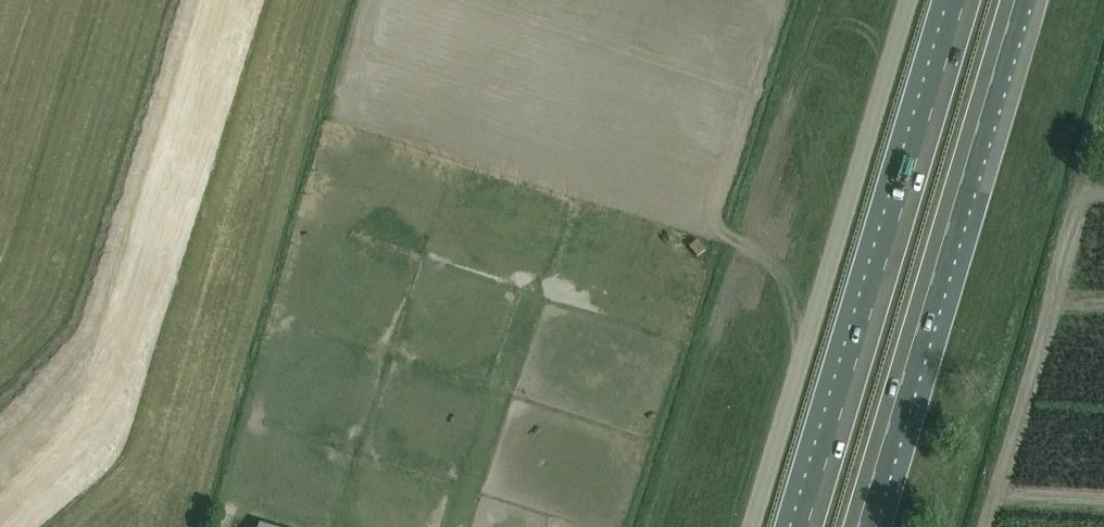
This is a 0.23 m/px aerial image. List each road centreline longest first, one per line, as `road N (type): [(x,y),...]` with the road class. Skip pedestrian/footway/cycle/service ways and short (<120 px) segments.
road 1 (unclassified): [(741,526),(903,0)]
road 2 (motorway): [(963,0),(805,526)]
road 3 (motorway): [(857,526),(1014,0)]

